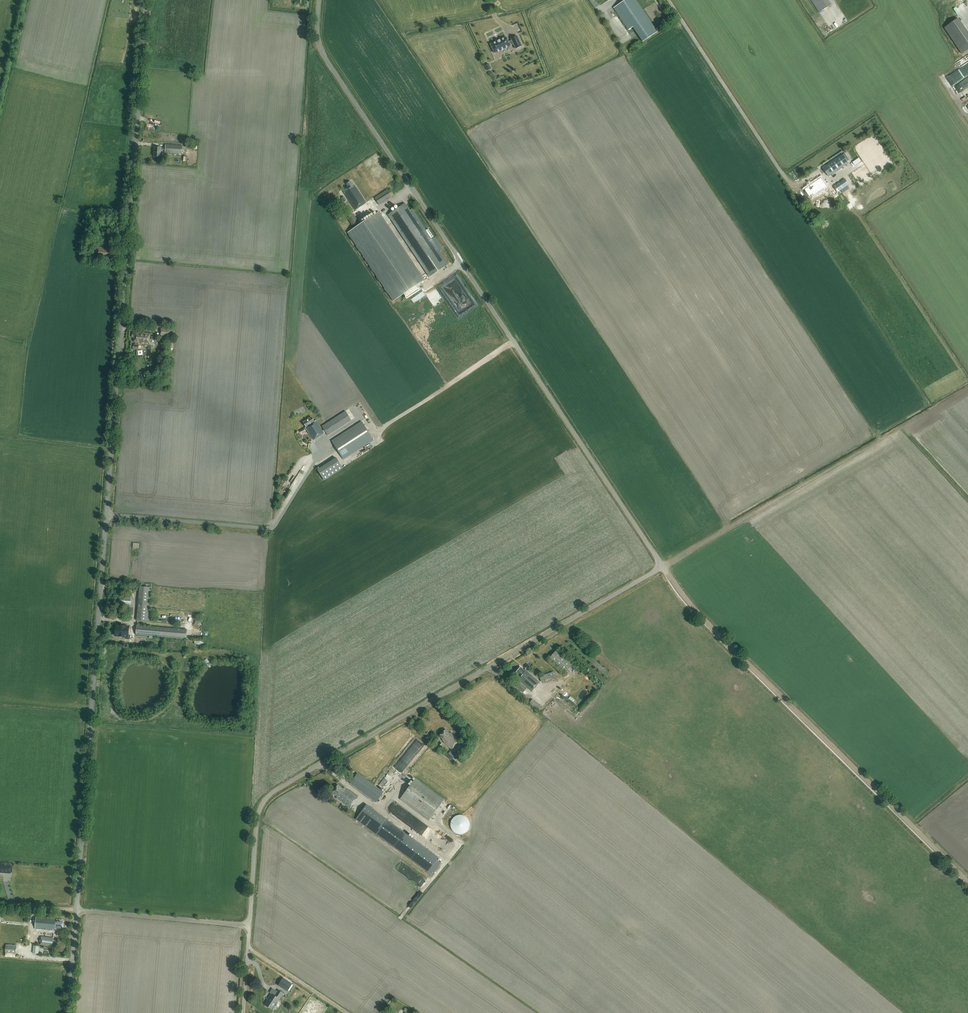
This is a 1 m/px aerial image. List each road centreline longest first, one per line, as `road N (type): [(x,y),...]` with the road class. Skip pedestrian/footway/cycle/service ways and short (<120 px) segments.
road 1 (unclassified): [(244,1012),(257,820),(265,799),(659,566),(327,61),(319,0)]
road 2 (unclassified): [(68,1012),(145,0)]
road 3 (track): [(659,566),(967,881)]
road 4 (track): [(659,566),(967,391)]
road 5 (track): [(668,0),(790,185)]
road 6 (track): [(250,925),(76,910)]
road 7 (track): [(382,429),(513,341)]
road 8 (track): [(350,1012),(248,948)]

